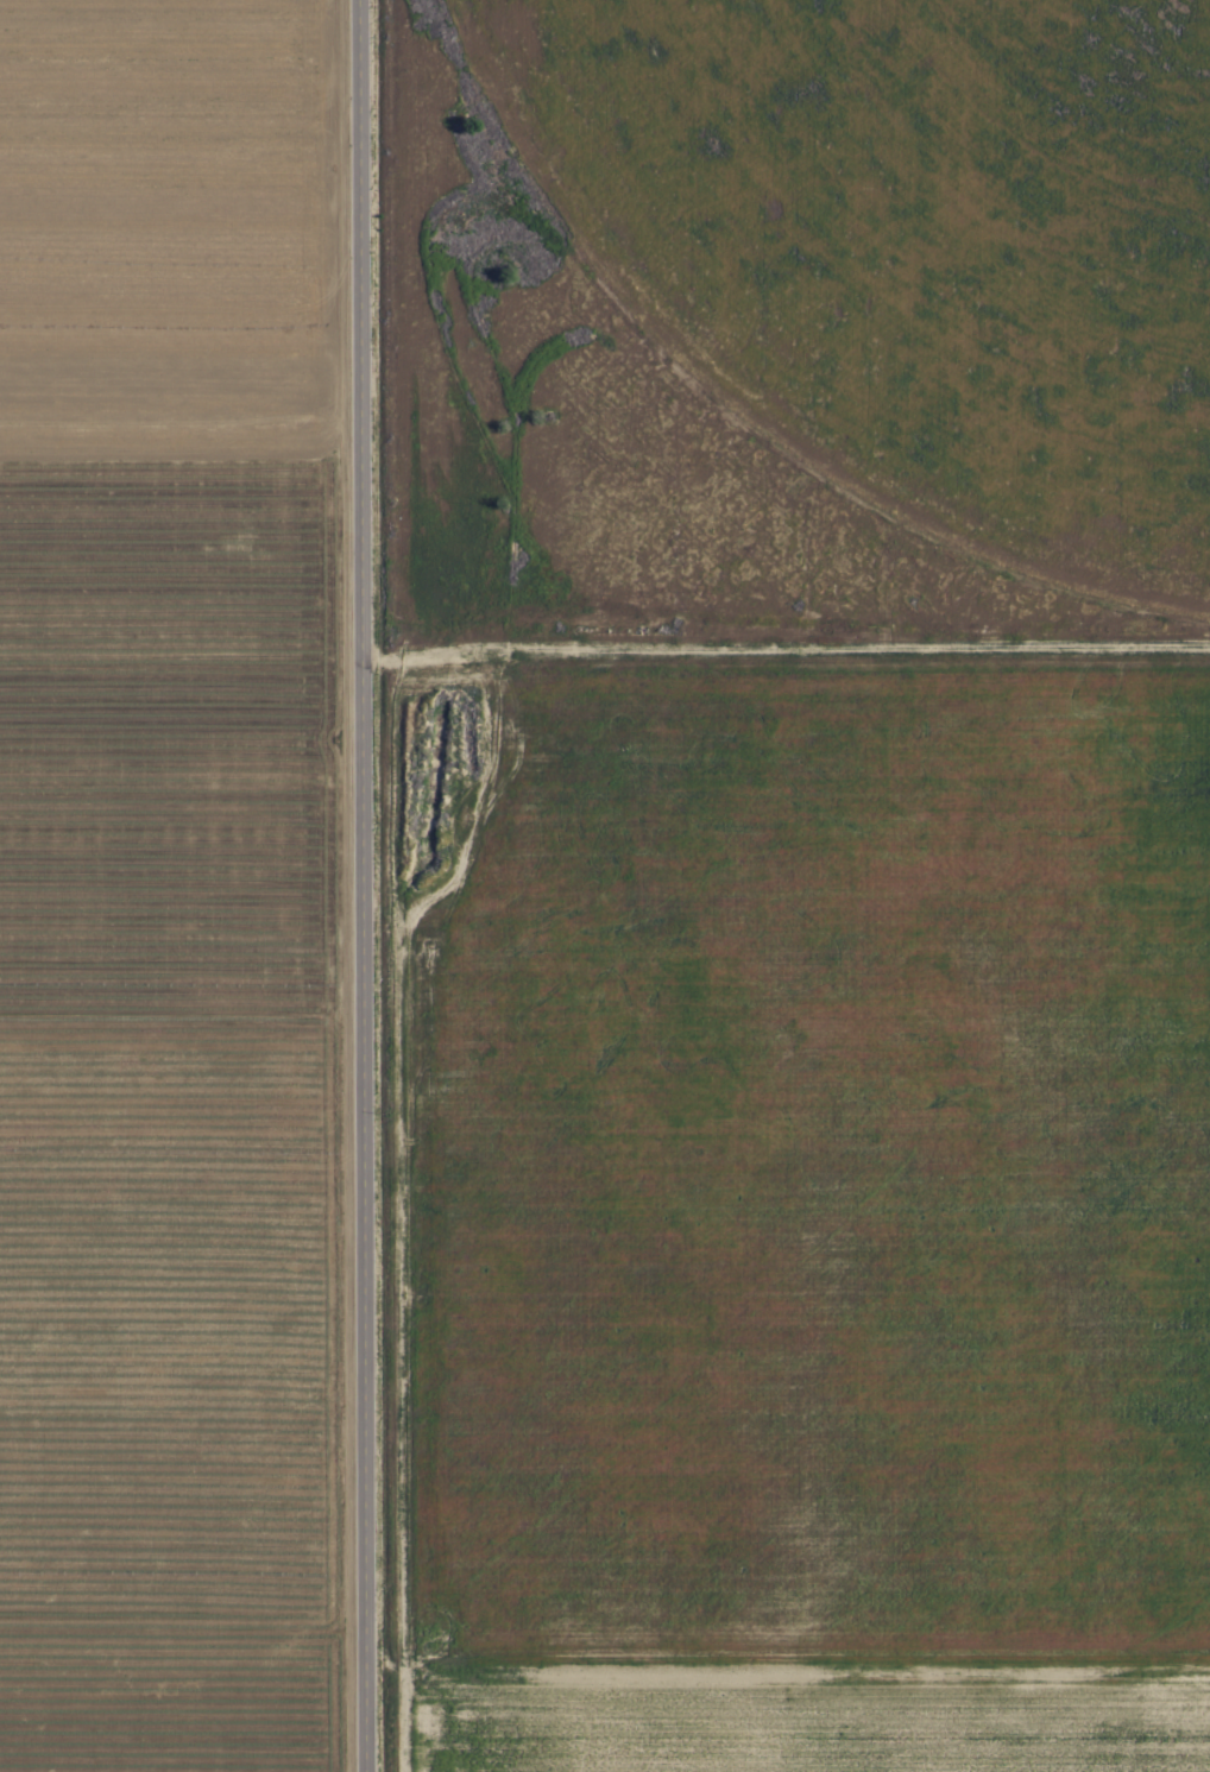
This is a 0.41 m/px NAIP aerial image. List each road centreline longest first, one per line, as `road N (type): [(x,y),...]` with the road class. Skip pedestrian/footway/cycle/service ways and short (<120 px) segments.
road 1 (primary): [(368,1771),(361,0)]

